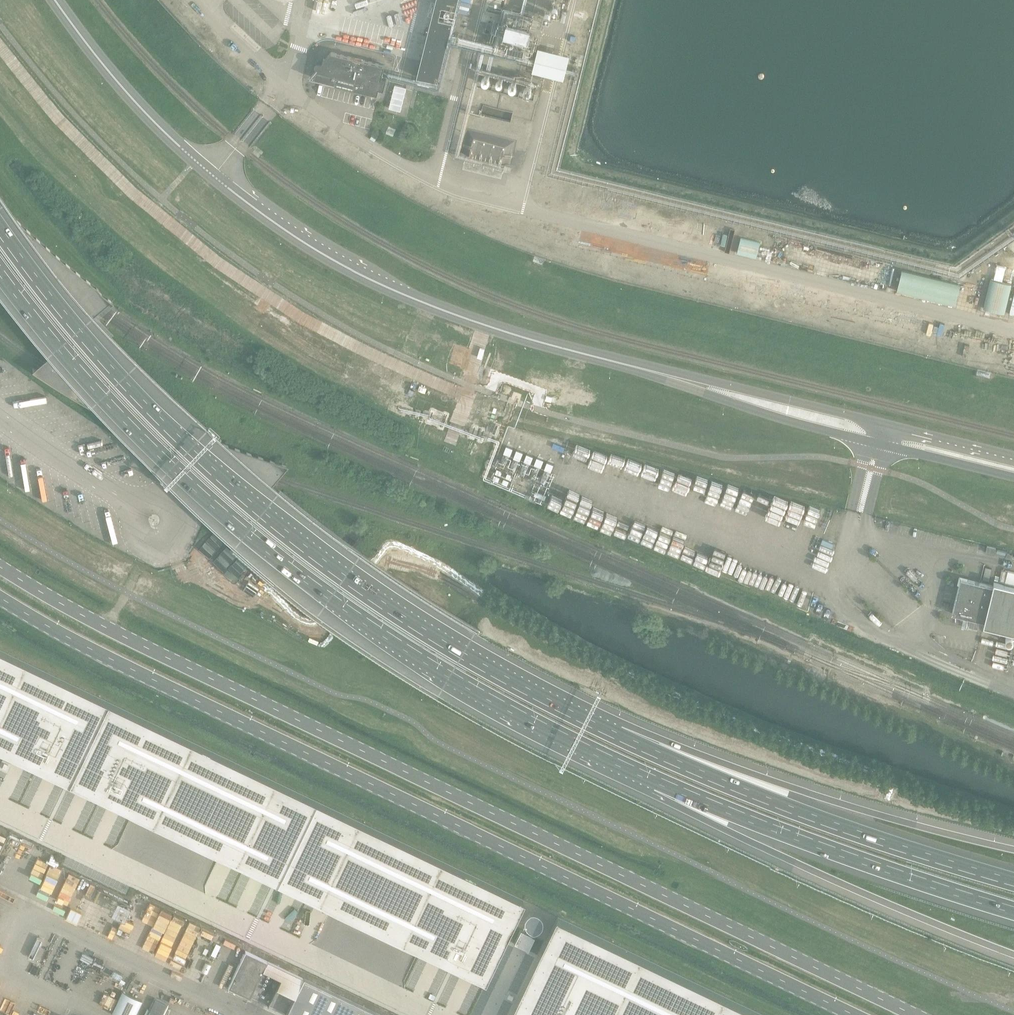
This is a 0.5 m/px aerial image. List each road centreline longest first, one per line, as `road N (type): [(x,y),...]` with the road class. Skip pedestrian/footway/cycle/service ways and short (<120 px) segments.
road 1 (secondary): [(918,1014),(144,645),(0,565)]
road 2 (secondary): [(0,595),(164,683),(858,1014)]
road 3 (motorway): [(0,264),(139,430),(328,595),(451,675),(659,781)]
road 4 (motorway): [(618,736),(463,654),(281,528),(122,378),(0,227)]
road 5 (secondary): [(657,373),(450,312),(302,242),(175,142),(55,0)]
road 6 (motorway): [(1013,882),(782,806),(618,736)]
road 7 (motorway): [(1013,848),(618,736)]
road 8 (motorway): [(659,781),(769,851),(1013,953)]
road 9 (motorway): [(659,781),(820,847),(1013,910)]
road 10 (secondary): [(657,373),(813,425),(1013,476)]
road 11 (secondary): [(1013,455),(657,373)]

